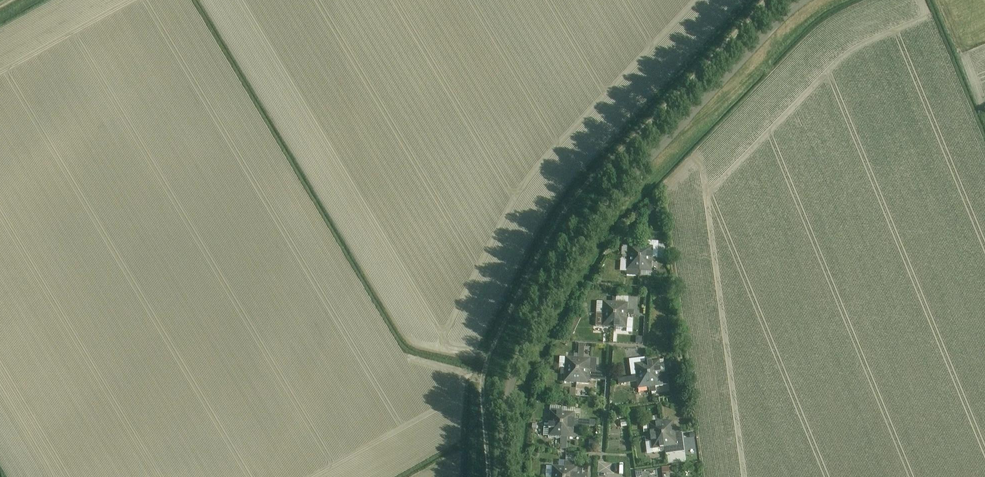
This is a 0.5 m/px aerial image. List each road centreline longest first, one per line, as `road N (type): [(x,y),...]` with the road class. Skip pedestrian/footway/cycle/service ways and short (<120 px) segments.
road 1 (unclassified): [(502,476),(516,364),(572,258),(669,137),(806,0)]

